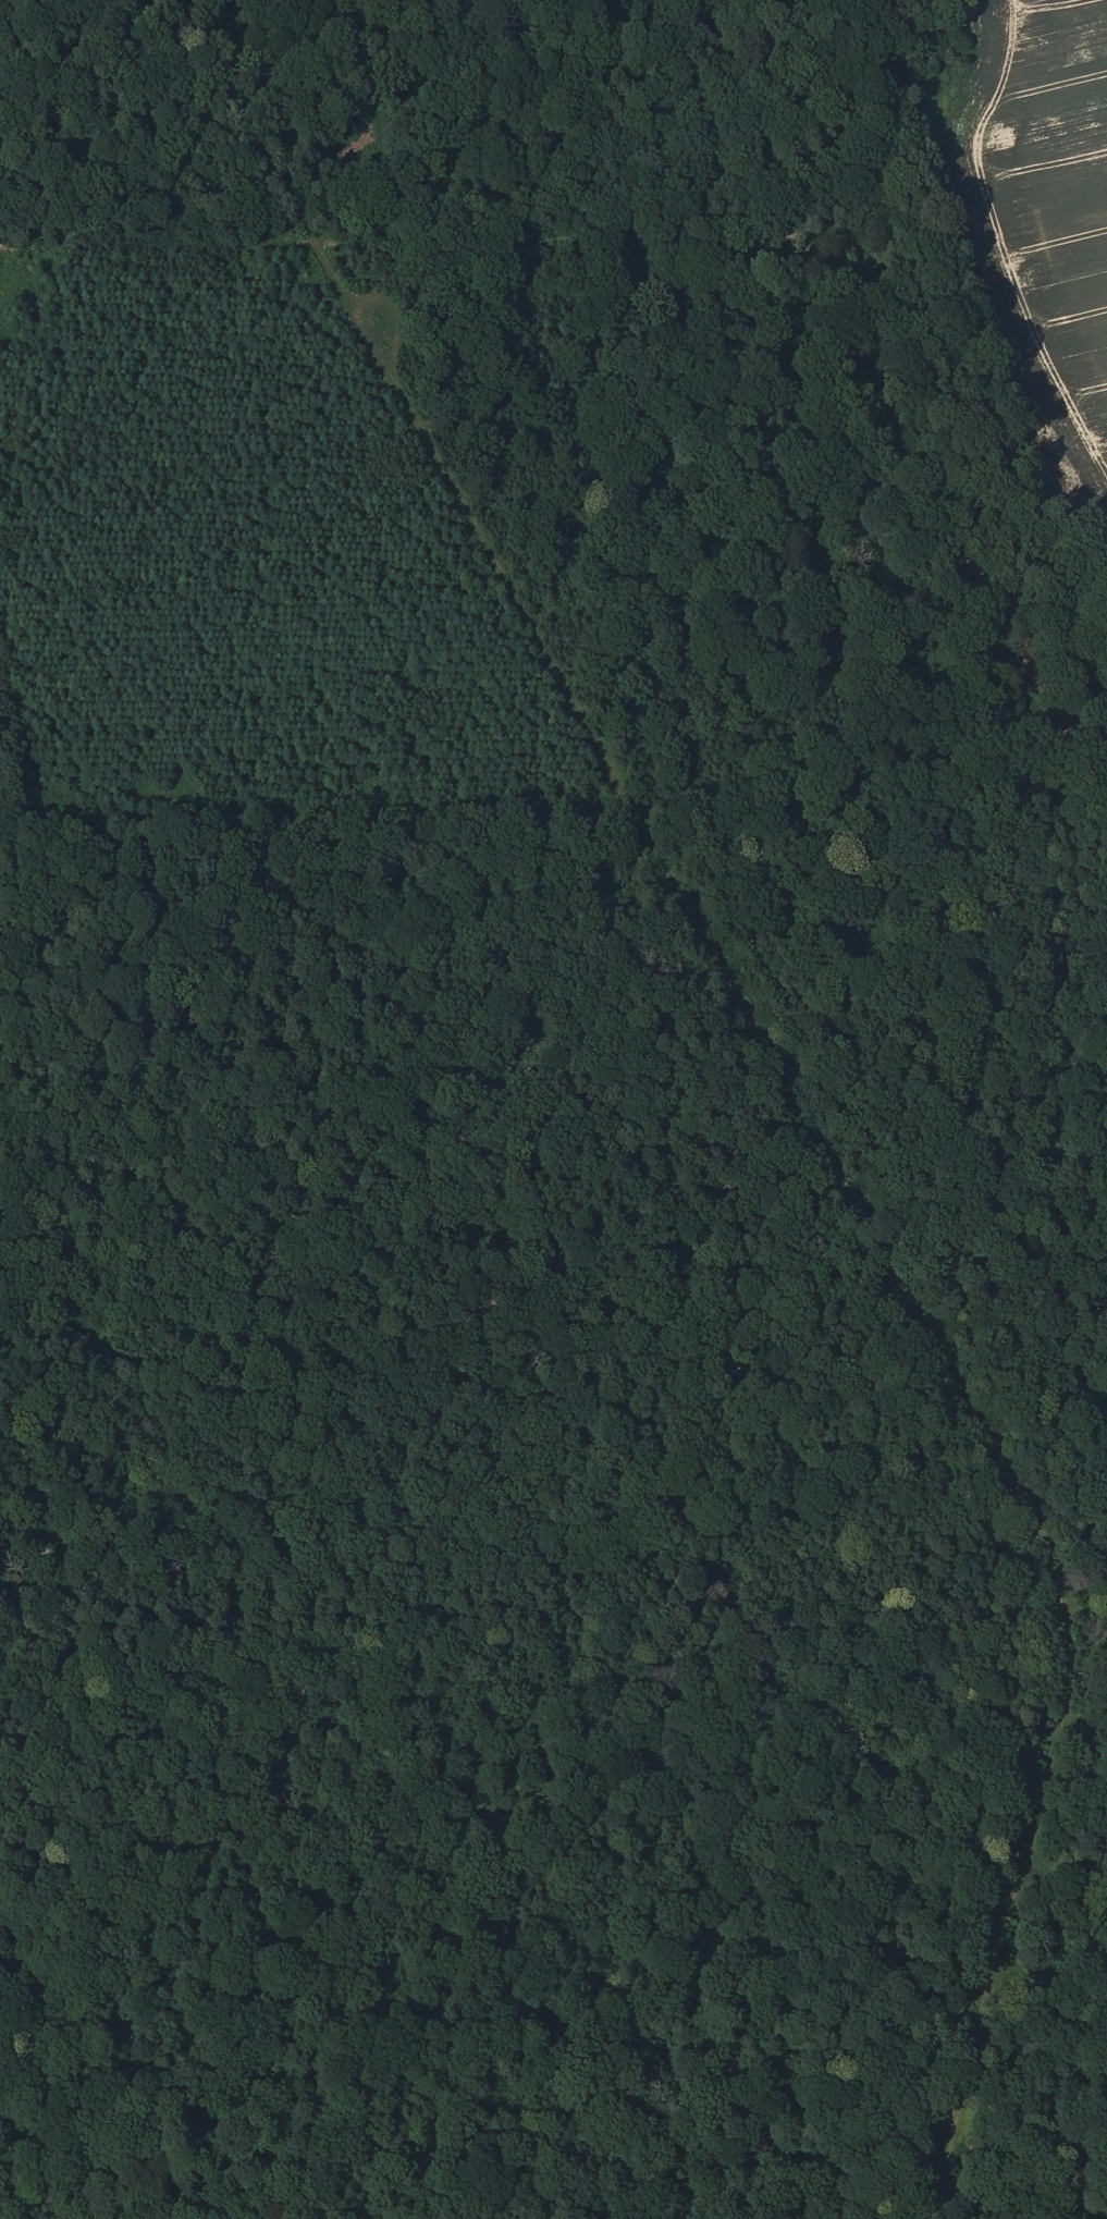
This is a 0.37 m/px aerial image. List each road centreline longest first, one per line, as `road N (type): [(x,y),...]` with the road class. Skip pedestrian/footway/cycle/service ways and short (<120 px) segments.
road 1 (track): [(933,2218),(1061,1730),(1069,1612),(1057,1554),(304,226),(211,44),(209,0)]
road 2 (track): [(1106,2079),(1037,2101),(963,2110)]

